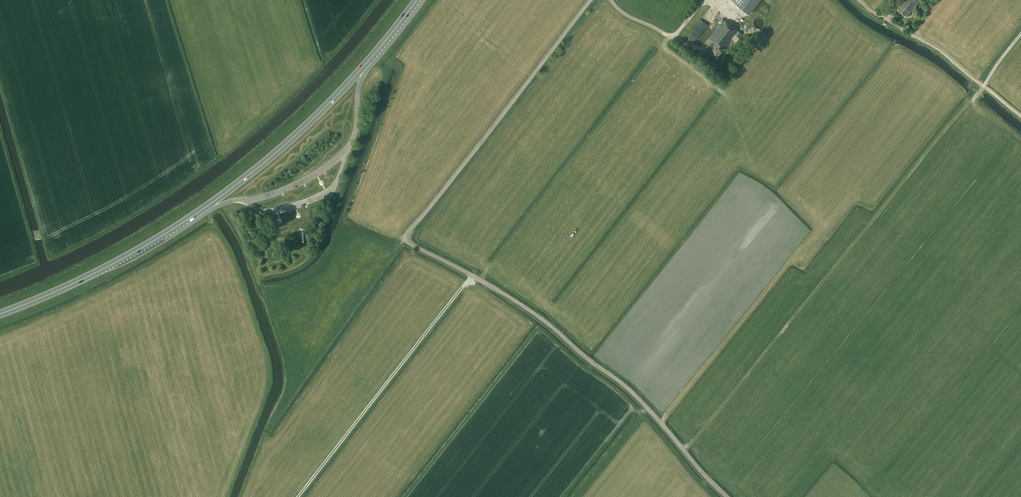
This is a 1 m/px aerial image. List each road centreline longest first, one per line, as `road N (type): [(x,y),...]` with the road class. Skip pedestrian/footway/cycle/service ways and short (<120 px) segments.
road 1 (track): [(728,496),(626,387),(542,319),(408,239),(590,0)]
road 2 (trunk): [(0,313),(123,258),(205,208)]
road 3 (trunk): [(205,208),(363,67)]

